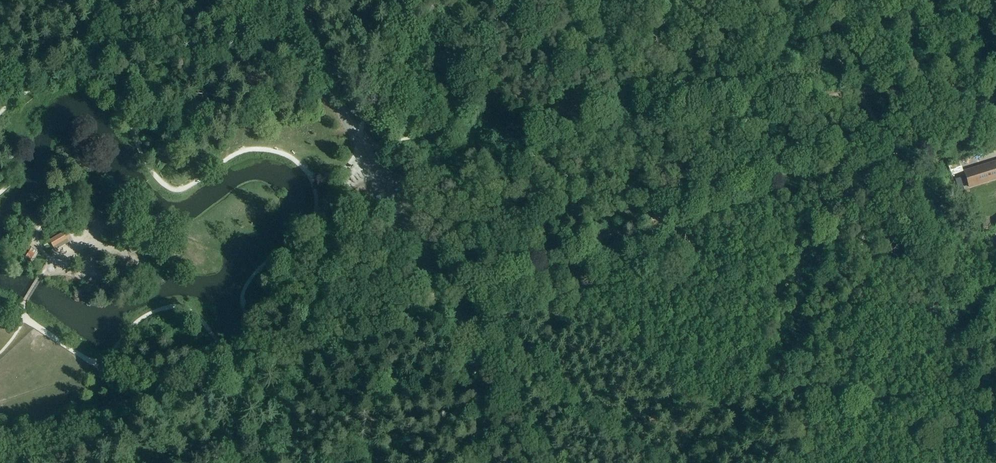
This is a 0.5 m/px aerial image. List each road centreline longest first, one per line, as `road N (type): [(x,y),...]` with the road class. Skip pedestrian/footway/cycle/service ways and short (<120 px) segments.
road 1 (unclassified): [(275,0),(430,266)]

